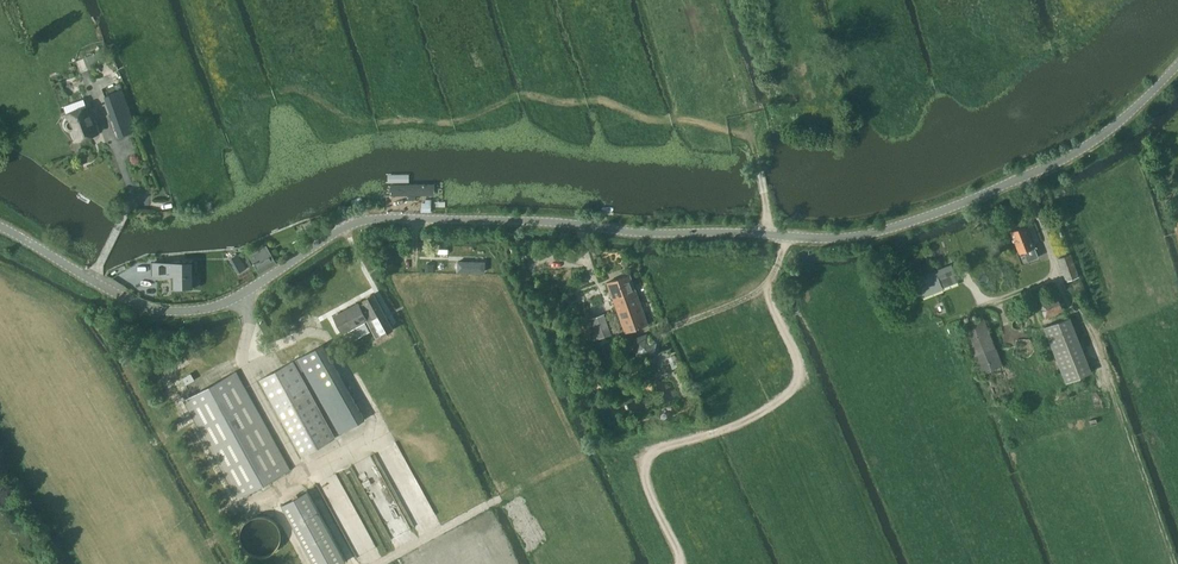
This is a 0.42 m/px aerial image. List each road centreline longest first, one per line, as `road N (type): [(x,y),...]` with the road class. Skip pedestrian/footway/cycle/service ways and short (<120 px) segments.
road 1 (unclassified): [(0,226),(147,306),(175,312),(233,301),(342,229),(371,220),(824,239),(897,228),(1016,184),(1100,138),(1177,67)]
road 2 (track): [(1113,0),(1070,36),(970,76),(754,130),(760,169)]
road 3 (track): [(681,563),(644,470),(657,450),(734,427),(799,383),(765,288)]
road 4 (track): [(1026,179),(1059,271),(990,303)]

